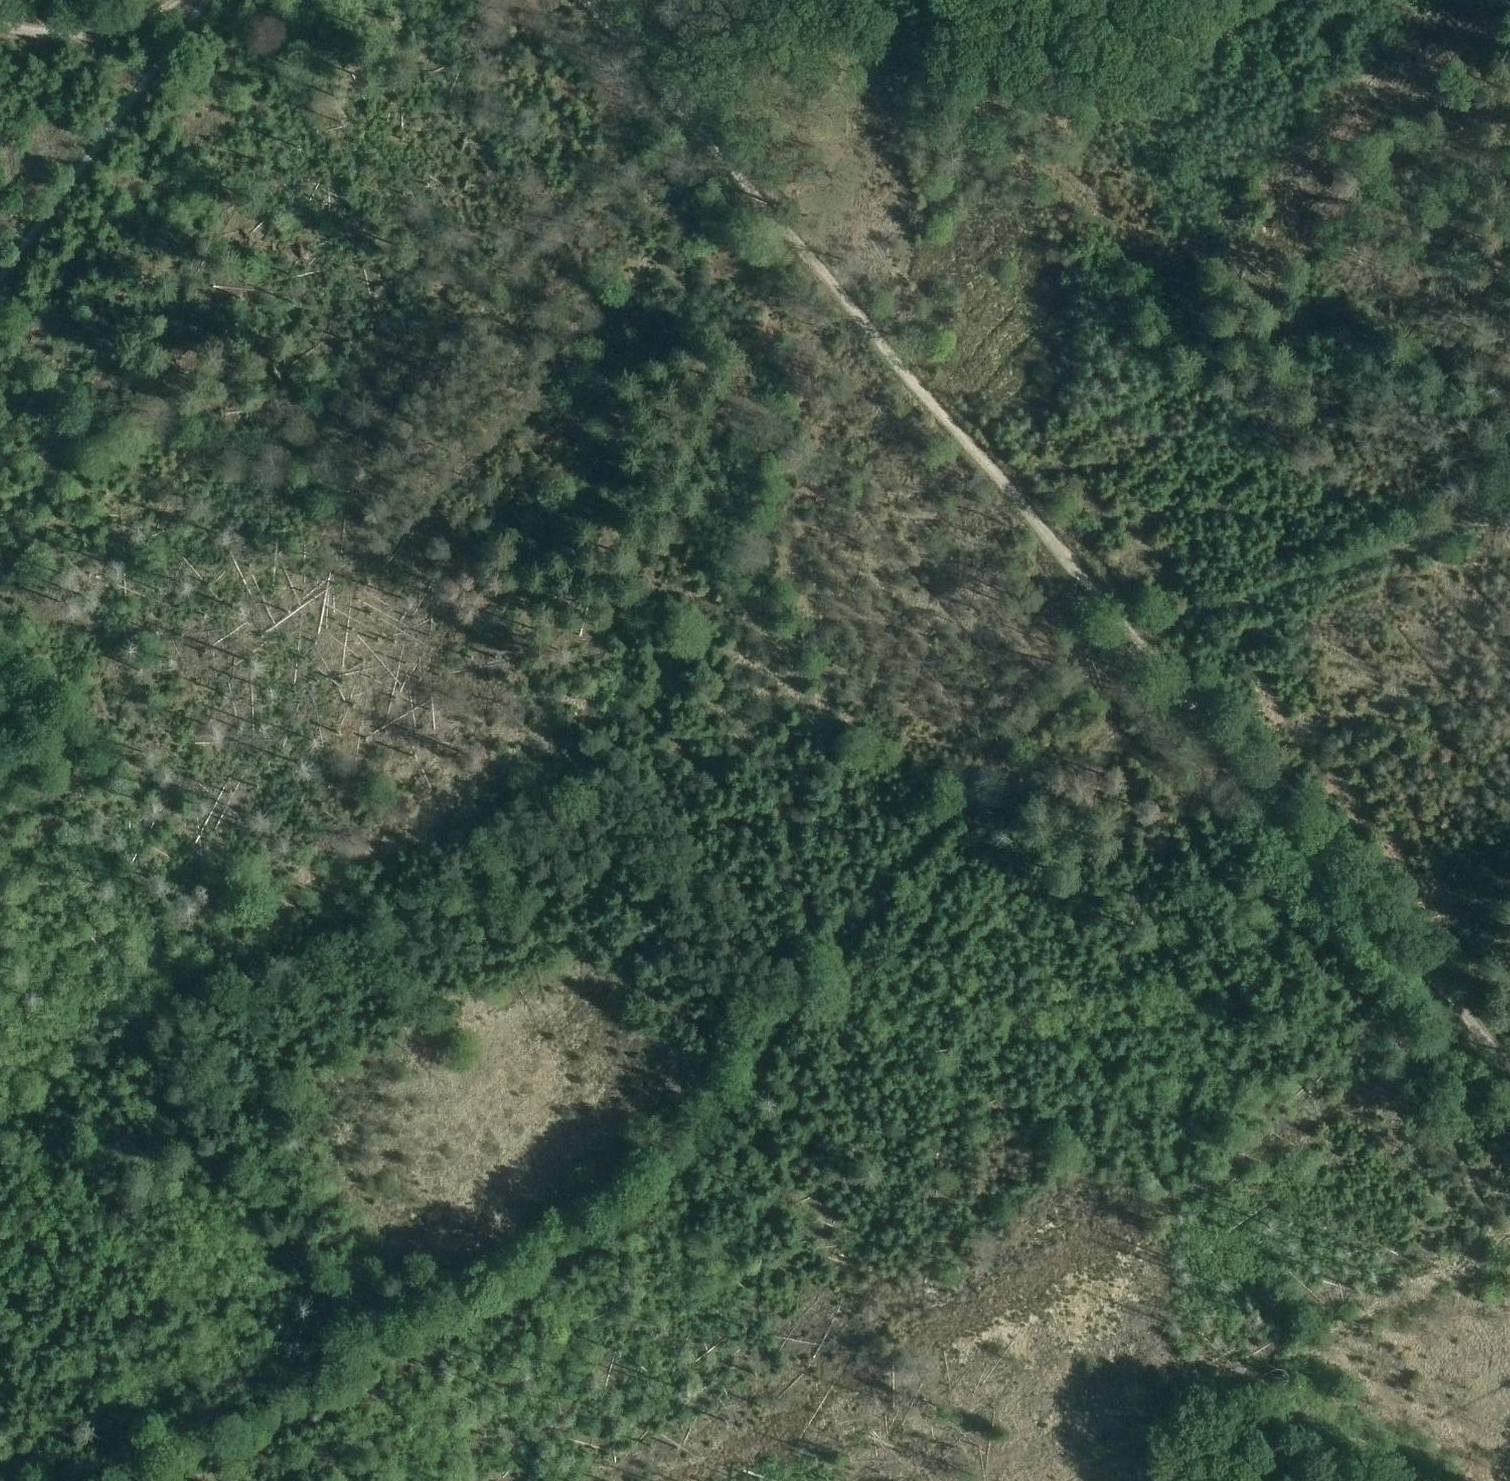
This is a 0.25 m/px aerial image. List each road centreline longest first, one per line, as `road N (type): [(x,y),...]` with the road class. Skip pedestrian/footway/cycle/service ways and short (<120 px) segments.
road 1 (track): [(1509,1066),(582,0)]
road 2 (track): [(170,0),(100,29),(49,32),(0,21)]

